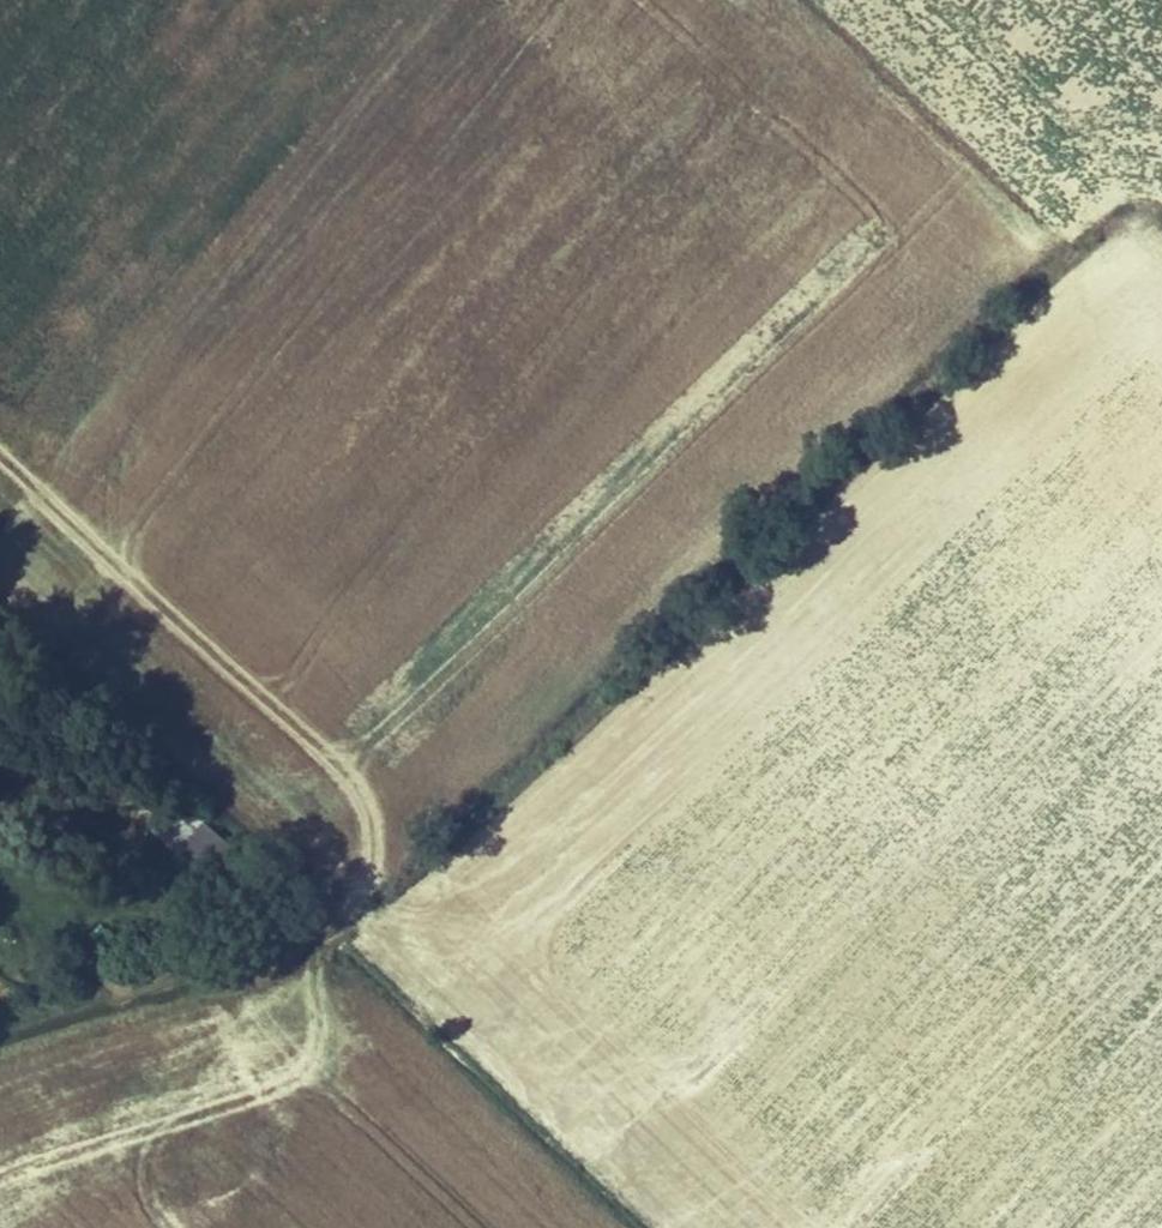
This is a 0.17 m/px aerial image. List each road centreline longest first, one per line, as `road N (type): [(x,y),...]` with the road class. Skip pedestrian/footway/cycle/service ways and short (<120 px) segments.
road 1 (track): [(0,585),(329,889),(330,930)]
road 2 (track): [(396,909),(0,1034)]

